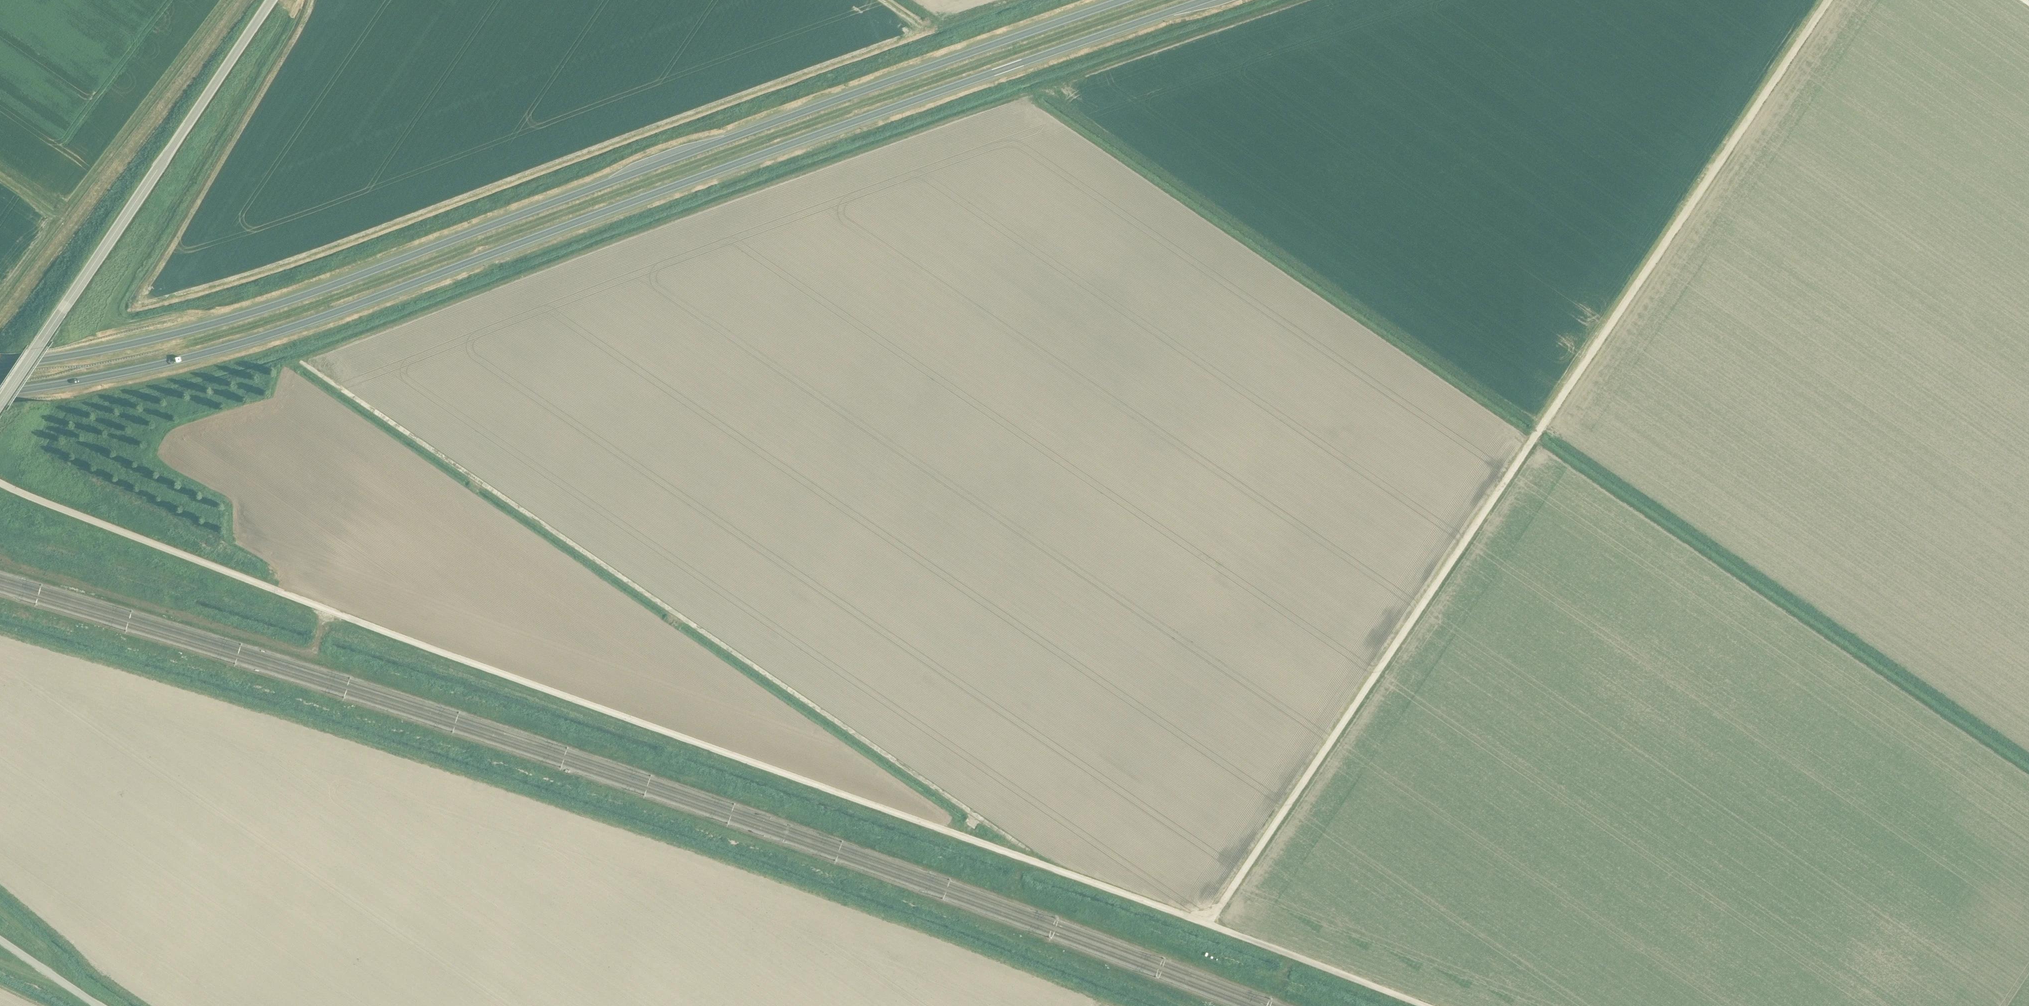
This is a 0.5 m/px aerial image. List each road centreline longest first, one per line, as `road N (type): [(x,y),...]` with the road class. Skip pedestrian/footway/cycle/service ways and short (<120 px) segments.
road 1 (trunk): [(0,393),(149,367),(304,324),(1204,0)]
road 2 (trunk): [(1123,0),(297,297),(148,340),(0,366)]
road 3 (track): [(1205,923),(1827,0)]
road 4 (unclassified): [(0,403),(271,0)]
road 5 (track): [(0,561),(296,650),(316,644),(328,609)]

